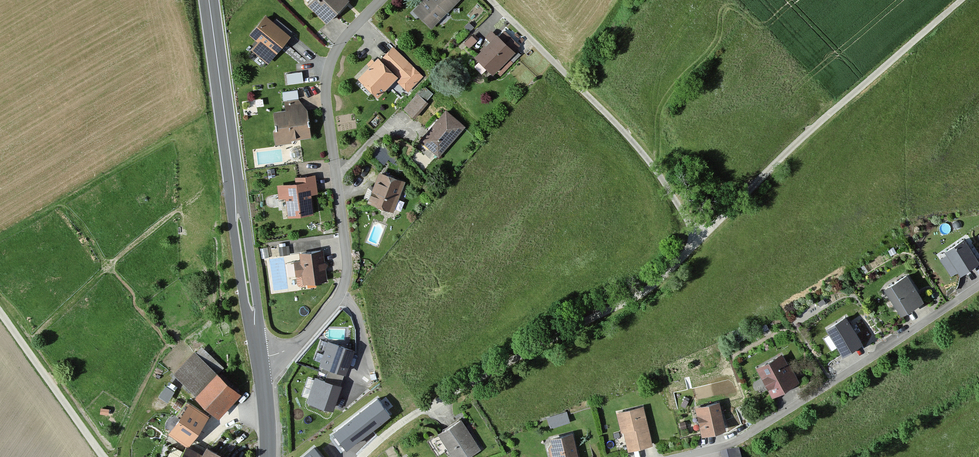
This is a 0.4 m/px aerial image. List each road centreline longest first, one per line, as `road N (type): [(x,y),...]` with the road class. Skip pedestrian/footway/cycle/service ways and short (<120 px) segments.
road 1 (residential): [(362,456),(435,404),(667,273),(696,238),(636,147),(490,0)]
road 2 (residential): [(262,357),(299,343),(343,290),(347,263),(324,90),(338,43),(378,0)]
road 3 (secondary): [(262,357),(208,0)]
road 4 (track): [(960,0),(696,238)]
road 5 (residential): [(691,456),(738,442),(978,286)]
road 6 (track): [(0,314),(103,456)]

